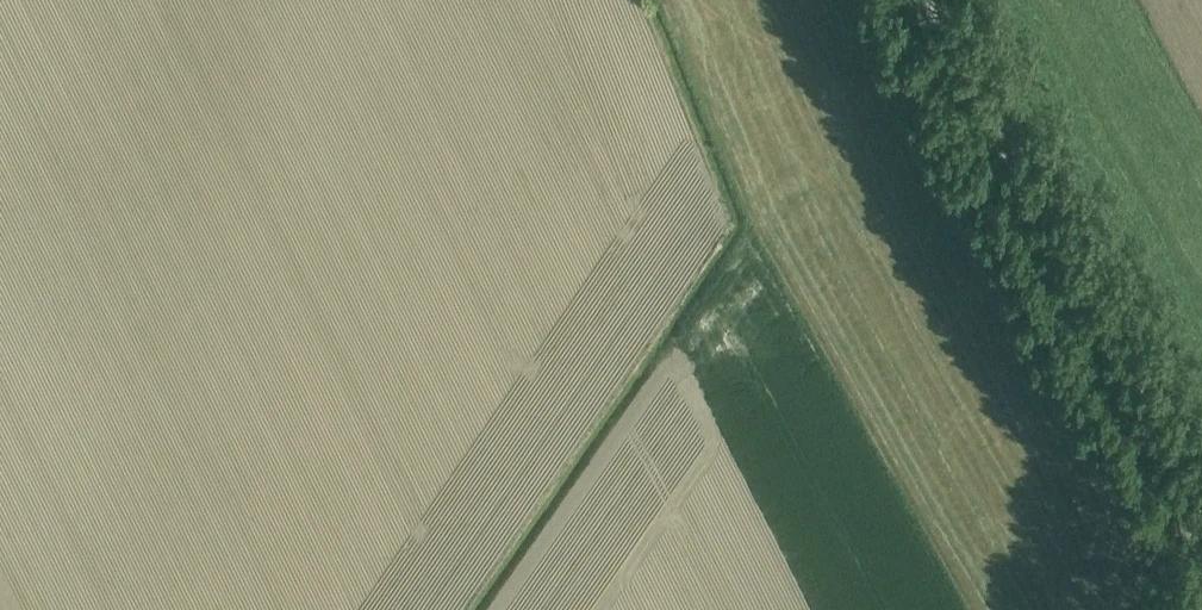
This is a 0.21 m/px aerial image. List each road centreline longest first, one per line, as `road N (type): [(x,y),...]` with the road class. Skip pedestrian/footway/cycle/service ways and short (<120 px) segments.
road 1 (residential): [(926,0),(1201,505)]

